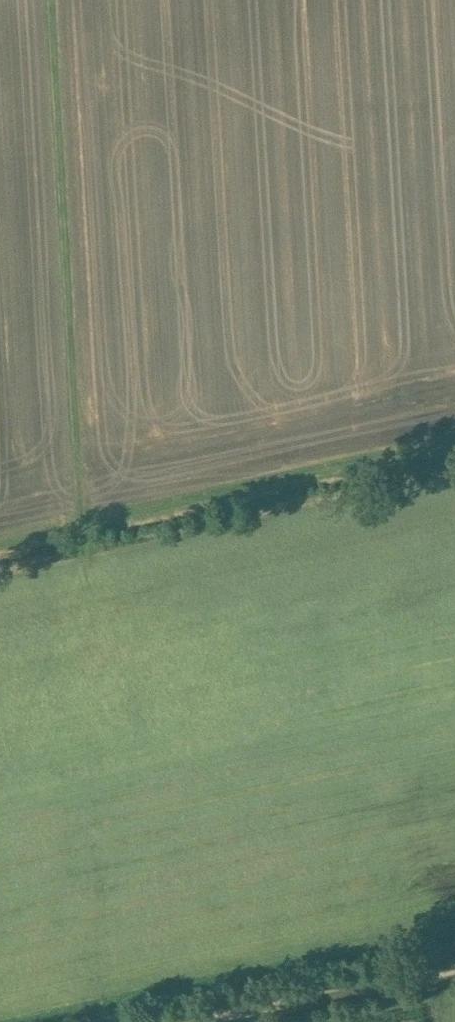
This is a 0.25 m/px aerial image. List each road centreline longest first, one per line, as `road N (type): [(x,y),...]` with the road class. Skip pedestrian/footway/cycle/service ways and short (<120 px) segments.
road 1 (track): [(454,969),(218,1021)]

